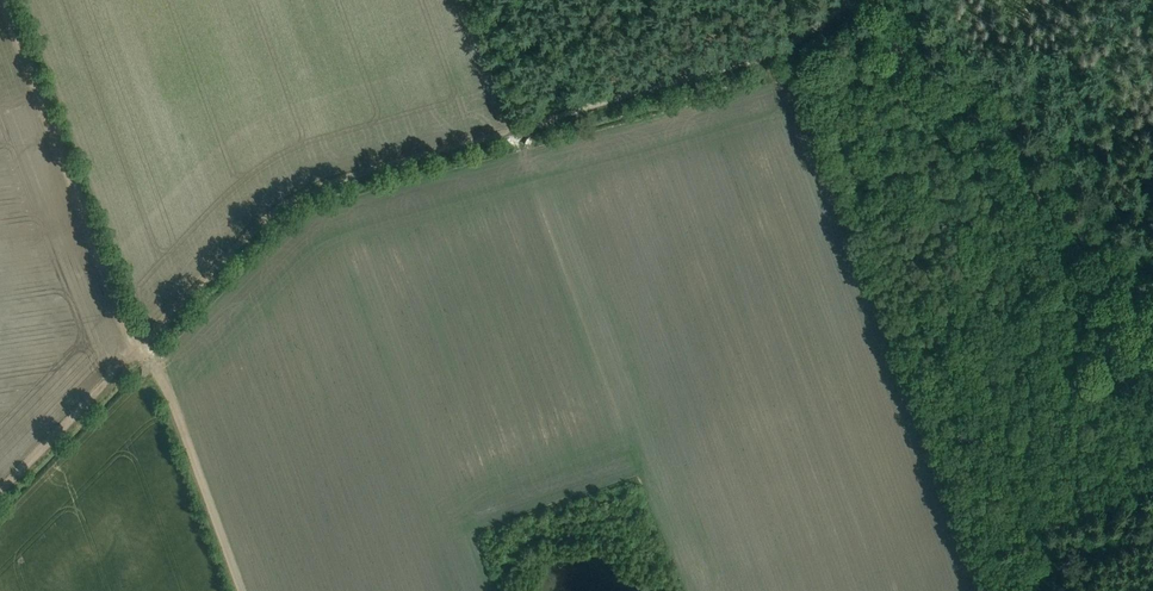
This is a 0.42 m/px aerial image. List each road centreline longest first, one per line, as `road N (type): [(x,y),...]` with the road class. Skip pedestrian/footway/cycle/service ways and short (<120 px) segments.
road 1 (track): [(852,0),(757,59),(306,192),(237,247),(142,347)]
road 2 (track): [(1152,310),(855,0)]
road 3 (track): [(142,347),(122,323),(3,0)]
road 4 (track): [(241,590),(166,388),(142,347)]
road 5 (track): [(142,347),(0,491)]

